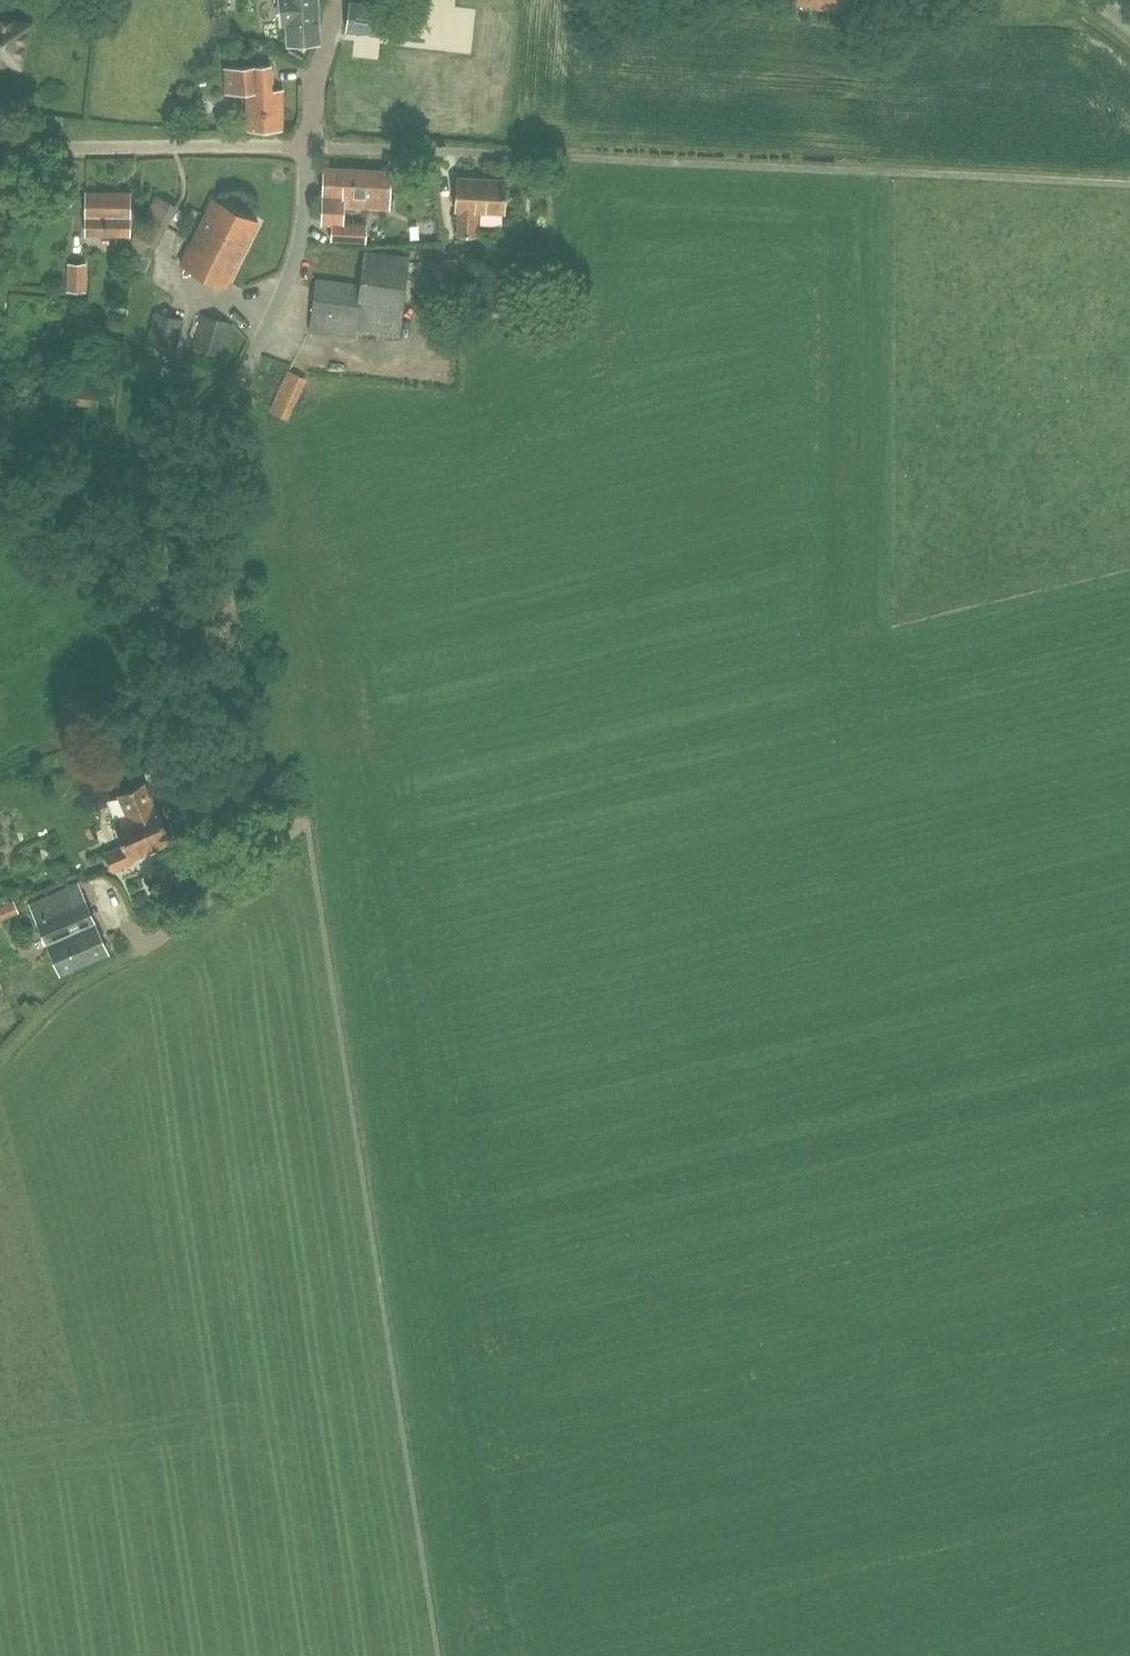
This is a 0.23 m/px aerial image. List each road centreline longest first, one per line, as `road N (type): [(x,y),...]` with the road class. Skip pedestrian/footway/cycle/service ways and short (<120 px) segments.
road 1 (residential): [(280,834),(242,822),(219,793),(191,731),(154,583),(178,483),(285,287),(301,234),(307,145)]
road 2 (residential): [(307,145),(51,144)]
road 3 (residential): [(280,834),(237,881),(139,950)]
road 4 (residential): [(307,145),(312,89),(335,0)]

